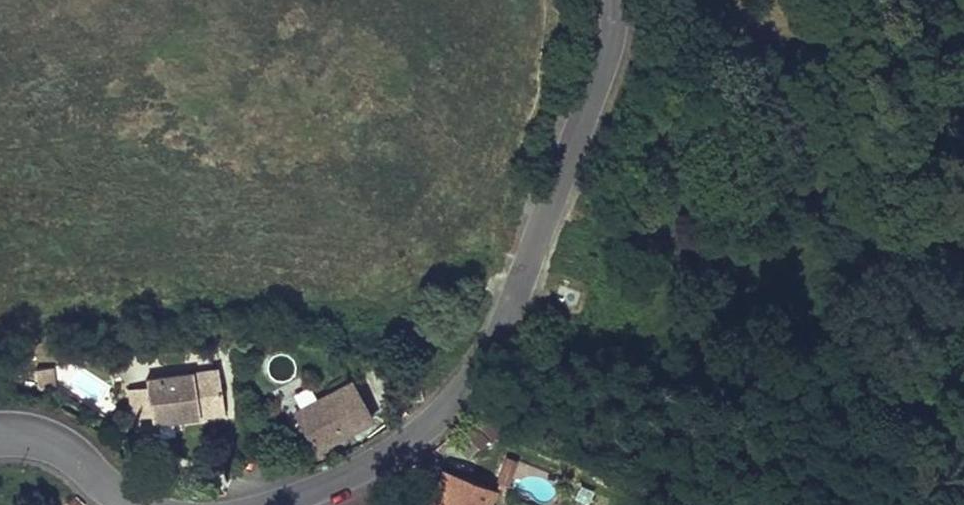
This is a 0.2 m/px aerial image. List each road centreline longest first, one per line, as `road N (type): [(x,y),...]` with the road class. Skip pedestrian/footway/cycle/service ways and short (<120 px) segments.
road 1 (residential): [(261,504),(341,479),(432,429),(469,397),(578,131),(612,0)]
road 2 (residential): [(0,430),(52,435),(114,487),(154,504)]

